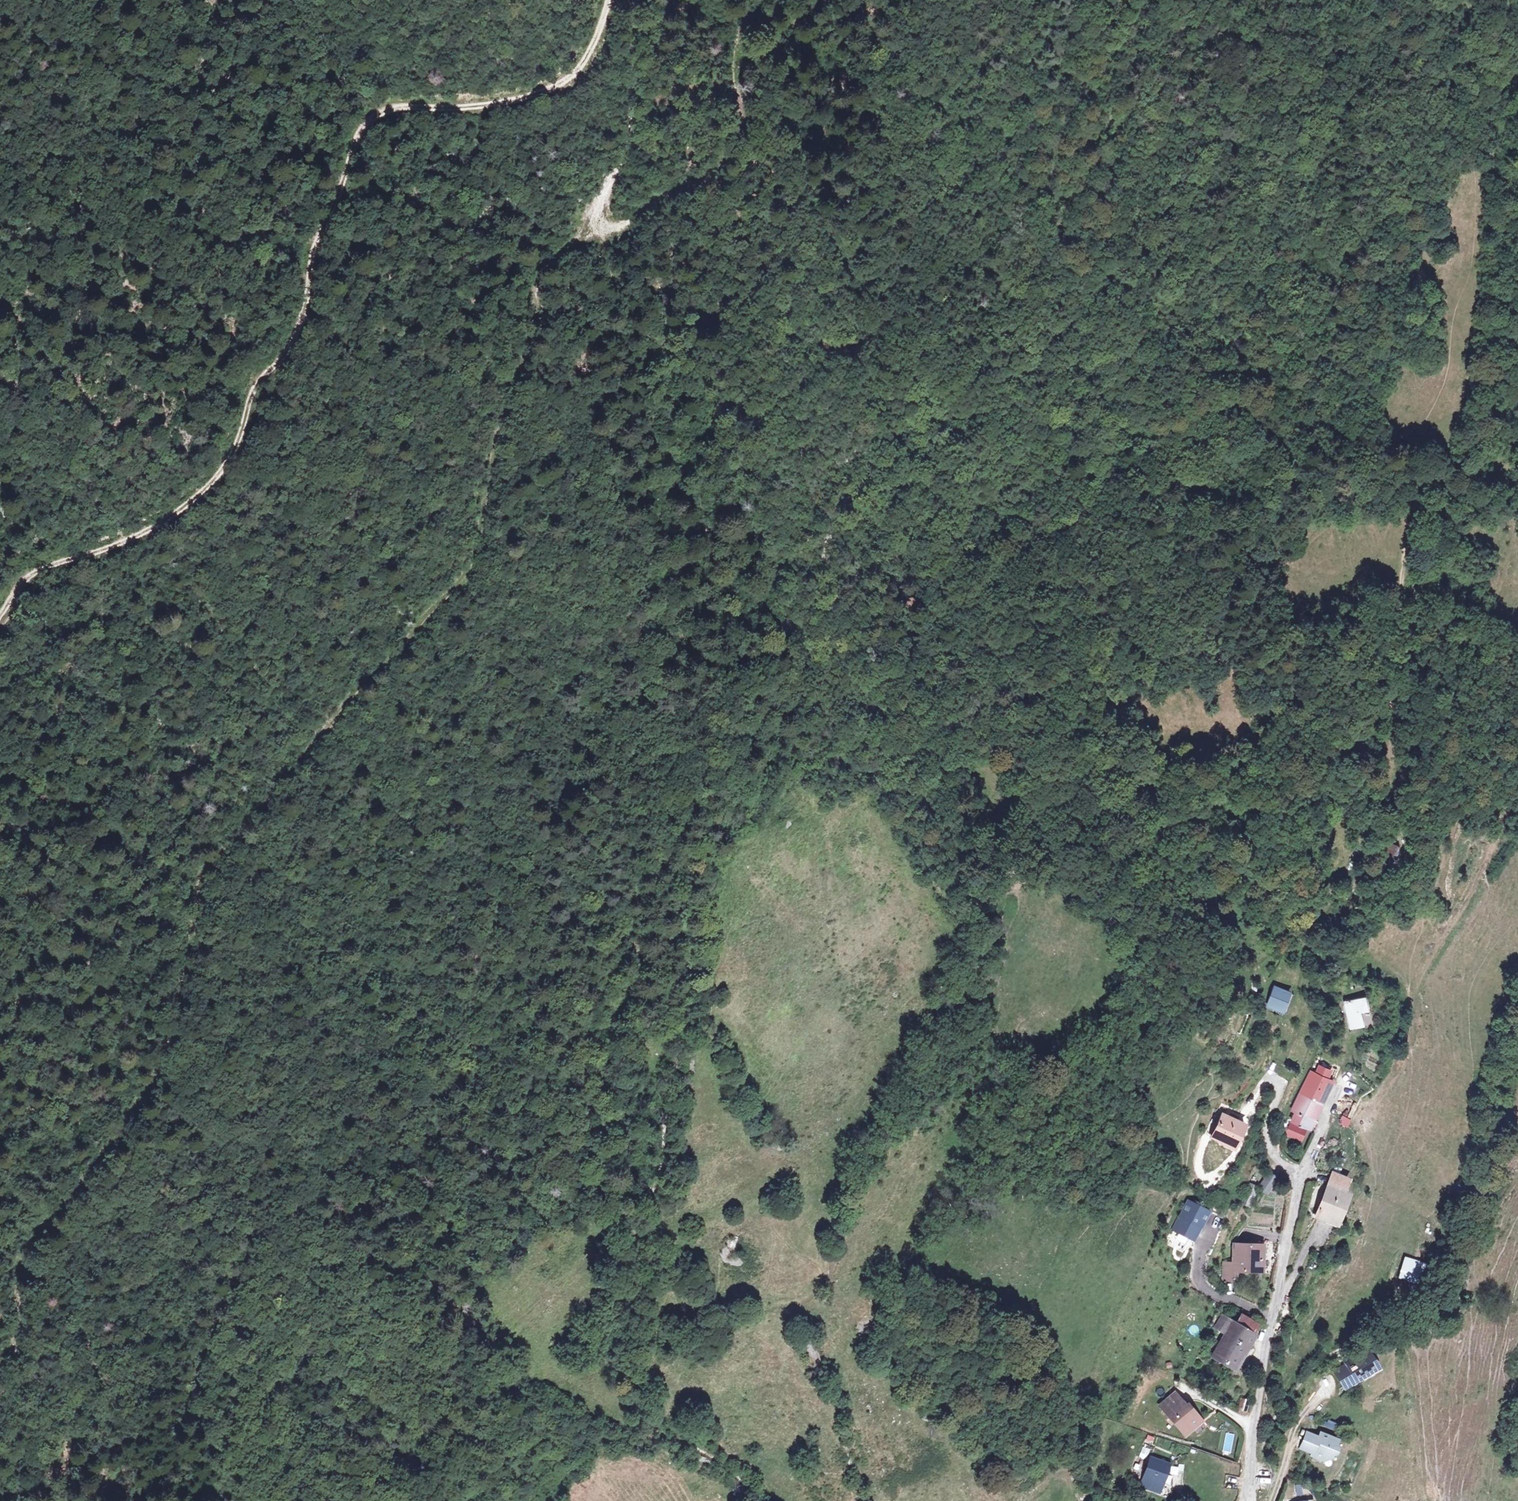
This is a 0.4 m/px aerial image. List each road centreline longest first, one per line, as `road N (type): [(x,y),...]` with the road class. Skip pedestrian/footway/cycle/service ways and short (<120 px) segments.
road 1 (track): [(0,1363),(23,1318),(24,1262),(33,1244),(146,1102),(164,1067),(183,1012),(204,866),(467,572),(537,286),(577,239),(706,168),(742,126),(732,48),(755,0)]
road 2 (track): [(0,616),(36,572),(150,530),(226,468),(256,386),(299,329),(320,236),(365,125),(381,113),(495,104),(562,84),(586,63),(608,0)]
road 3 (unclassified): [(1250,1500),(1269,1334),(1306,1167)]
road 4 (track): [(1304,935),(1321,964),(1325,1001),(1278,1127),(1277,1159)]
road 5 (track): [(1335,1353),(1299,1383),(1251,1459)]
road 6 (track): [(1328,1386),(1298,1421),(1272,1500)]

